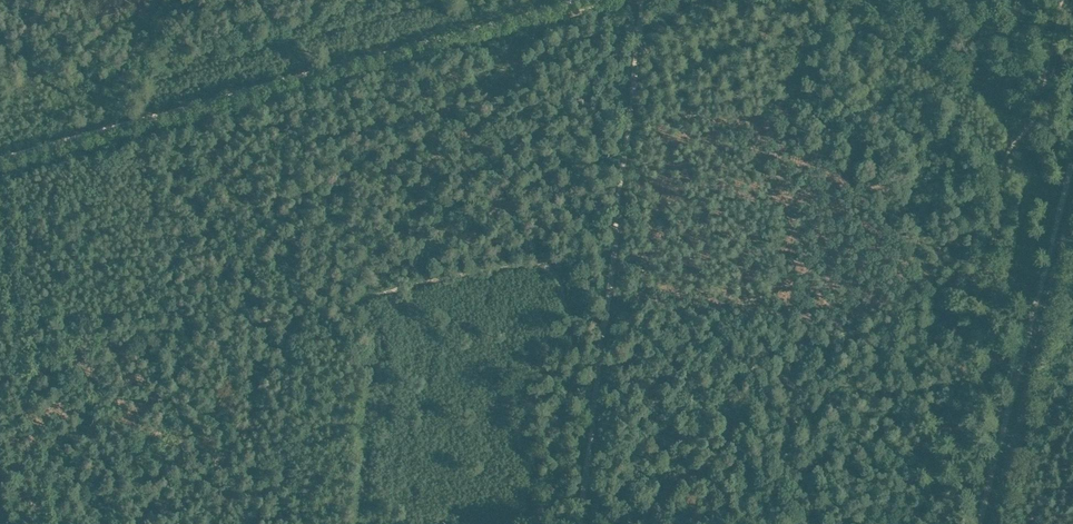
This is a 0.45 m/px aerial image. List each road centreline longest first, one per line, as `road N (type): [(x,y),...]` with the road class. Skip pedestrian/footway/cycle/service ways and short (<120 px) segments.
road 1 (track): [(0,158),(578,0)]
road 2 (tertiary): [(995,523),(1072,215)]

